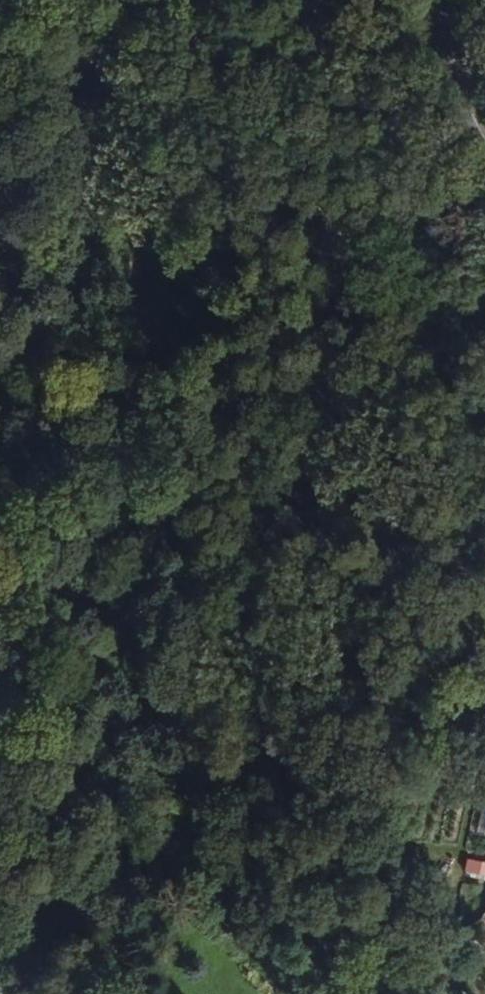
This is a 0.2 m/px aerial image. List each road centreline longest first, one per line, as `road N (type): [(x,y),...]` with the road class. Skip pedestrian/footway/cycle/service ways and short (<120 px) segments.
road 1 (track): [(115,335),(20,0)]
road 2 (track): [(0,505),(115,335)]
road 3 (tertiary): [(408,0),(444,103),(484,152)]

